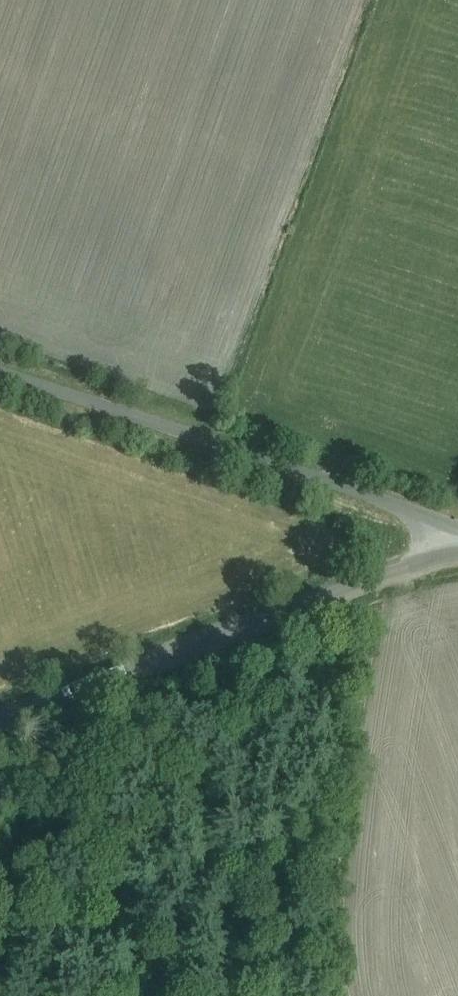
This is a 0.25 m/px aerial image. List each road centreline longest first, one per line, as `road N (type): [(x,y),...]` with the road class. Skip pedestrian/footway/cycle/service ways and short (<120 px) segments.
road 1 (unclassified): [(457,550),(449,530),(404,508),(0,370)]
road 2 (unclassified): [(0,716),(457,550)]

